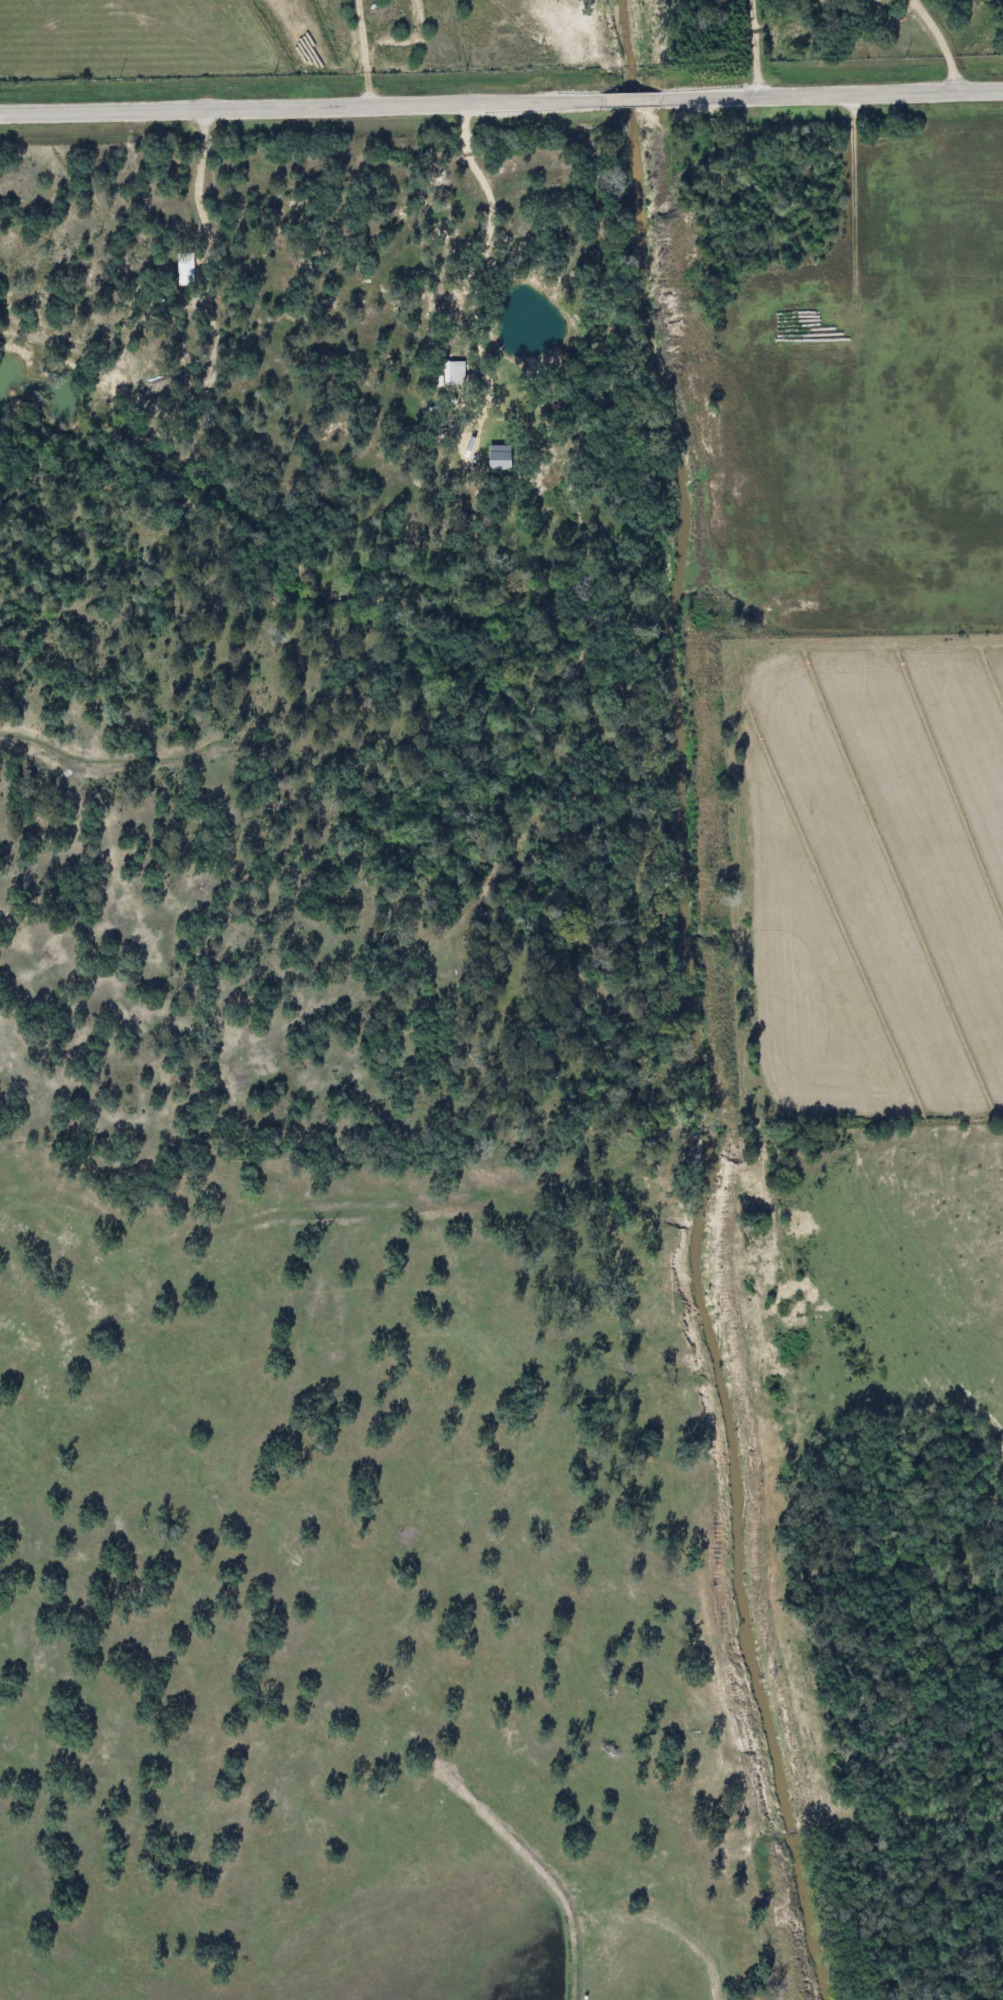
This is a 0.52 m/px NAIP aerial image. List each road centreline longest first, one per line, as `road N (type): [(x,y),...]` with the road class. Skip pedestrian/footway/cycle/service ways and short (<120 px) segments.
road 1 (tertiary): [(1002,90),(0,113)]

